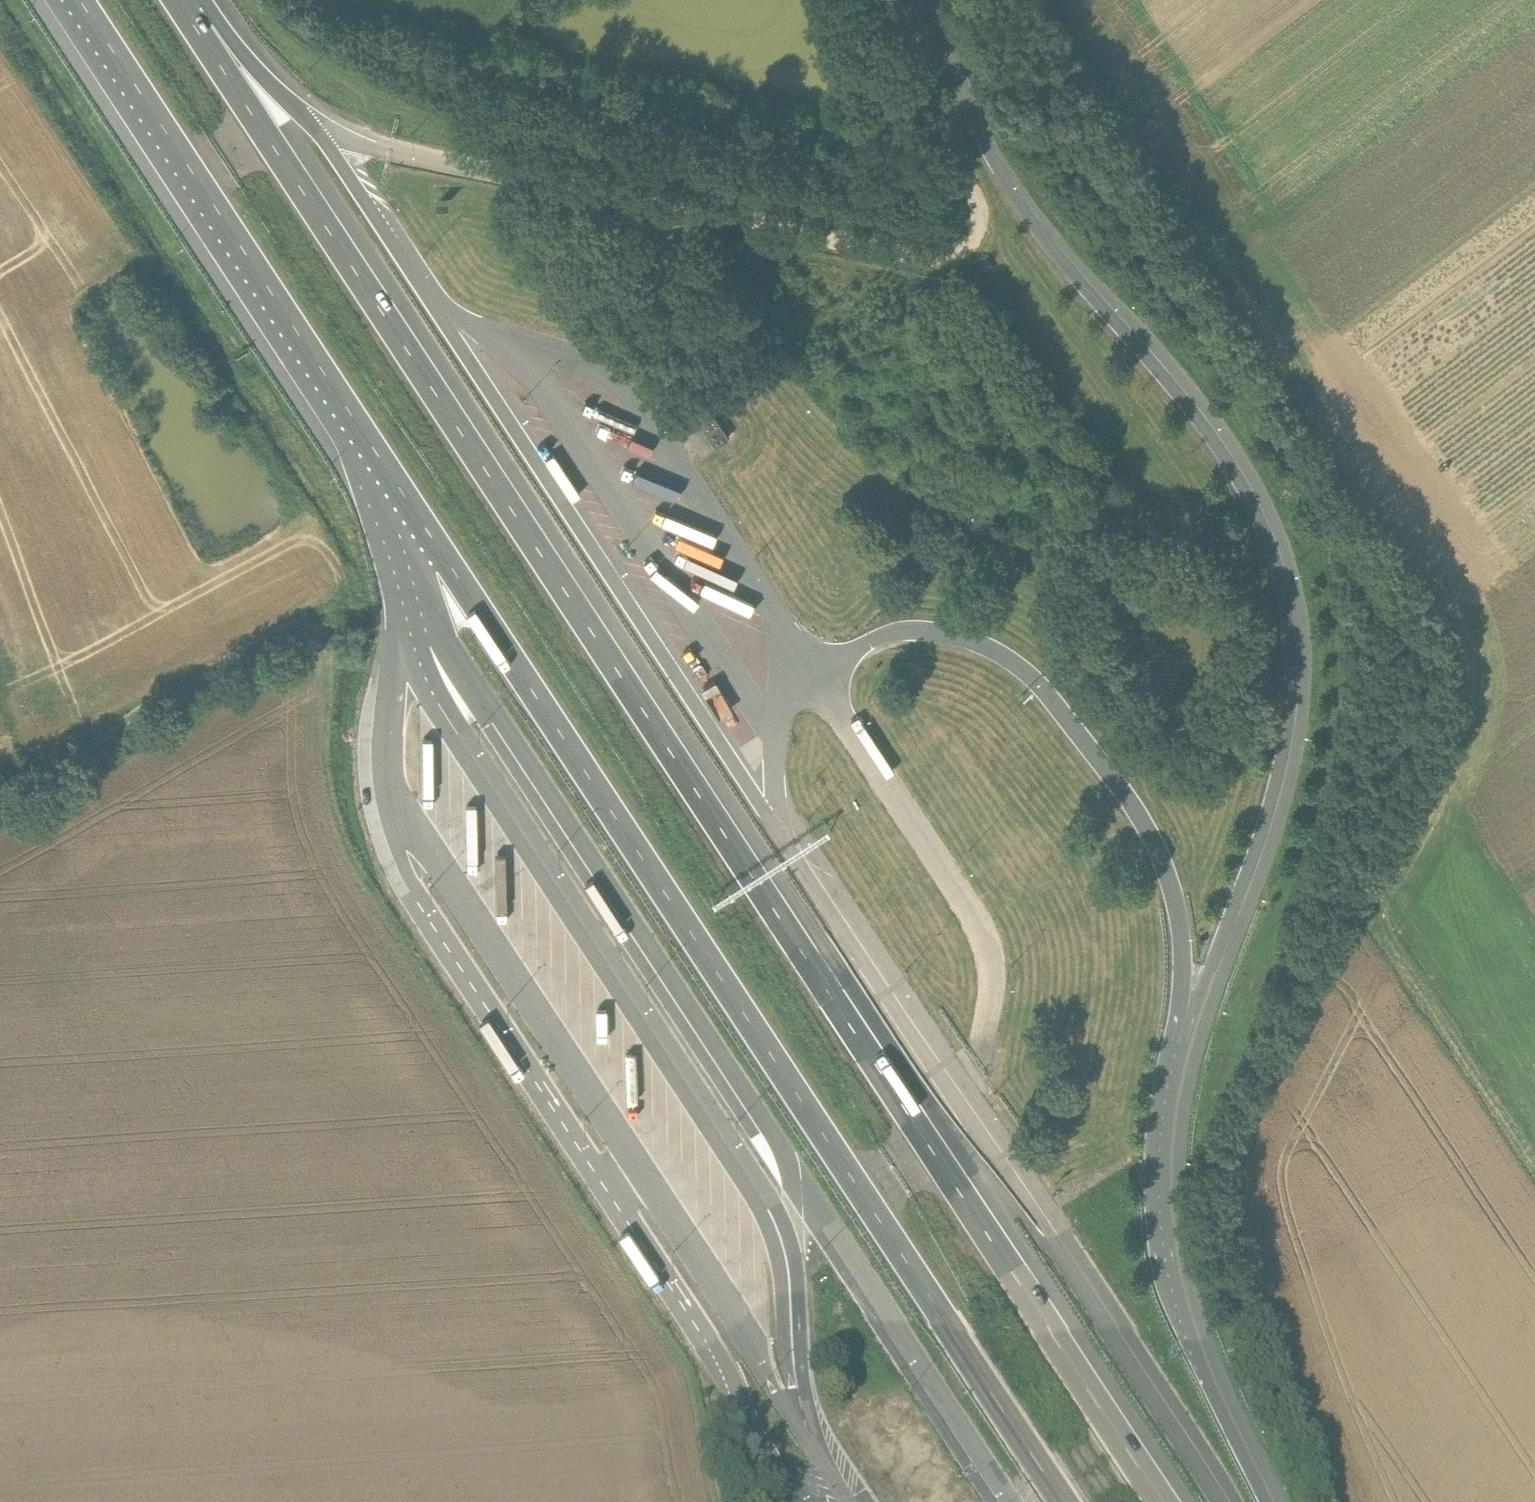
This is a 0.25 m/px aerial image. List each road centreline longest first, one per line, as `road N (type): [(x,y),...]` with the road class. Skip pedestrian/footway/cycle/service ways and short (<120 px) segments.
road 1 (motorway): [(1161,1501),(195,29)]
road 2 (motorway): [(398,497),(1063,1501)]
road 3 (motorway): [(1180,1044),(1264,824),(1279,762),(1292,643),(1285,584),(1251,488),(1214,431),(991,154),(968,103),(941,0)]
road 4 (motorway): [(417,612),(497,715),(738,1074),(1012,1501)]
road 5 (motorway): [(417,612),(438,706),(767,1209),(790,1283),(800,1417),(848,1501)]
road 6 (motorway): [(1180,1044),(1180,928),(1158,850),(1134,806),(1034,678),(988,648),(925,632),(883,638),(816,671)]
road 7 (motorway): [(79,0),(398,497)]
road 8 (motorway): [(1266,1501),(1206,1382),(1166,1269),(1160,1145),(1180,1044)]
road 9 (track): [(0,803),(172,692),(341,598)]
road 10 (track): [(1534,1171),(1360,911)]
road 11 (motorway): [(312,126),(195,29)]

